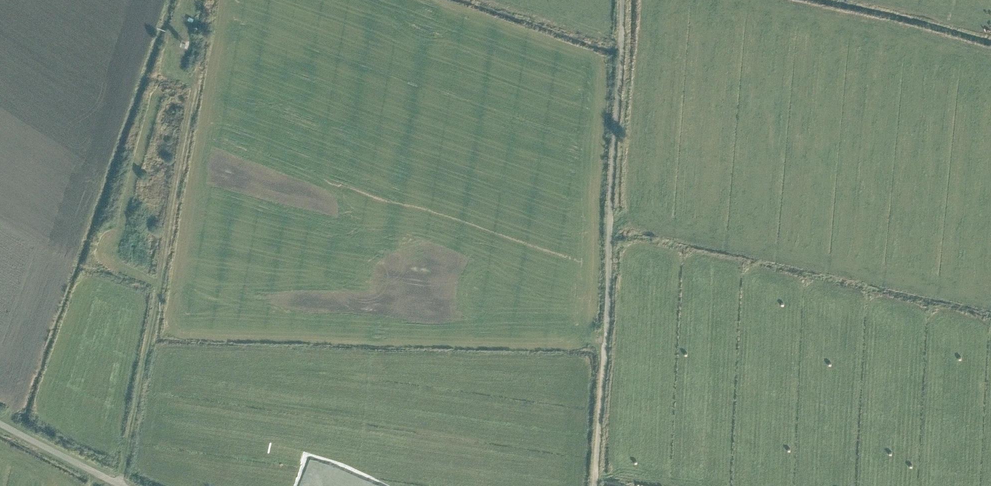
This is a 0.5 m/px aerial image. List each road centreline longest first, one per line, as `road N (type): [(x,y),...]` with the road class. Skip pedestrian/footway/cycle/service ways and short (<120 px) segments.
road 1 (track): [(598,485),(623,0)]
road 2 (unclassified): [(0,422),(124,485)]

